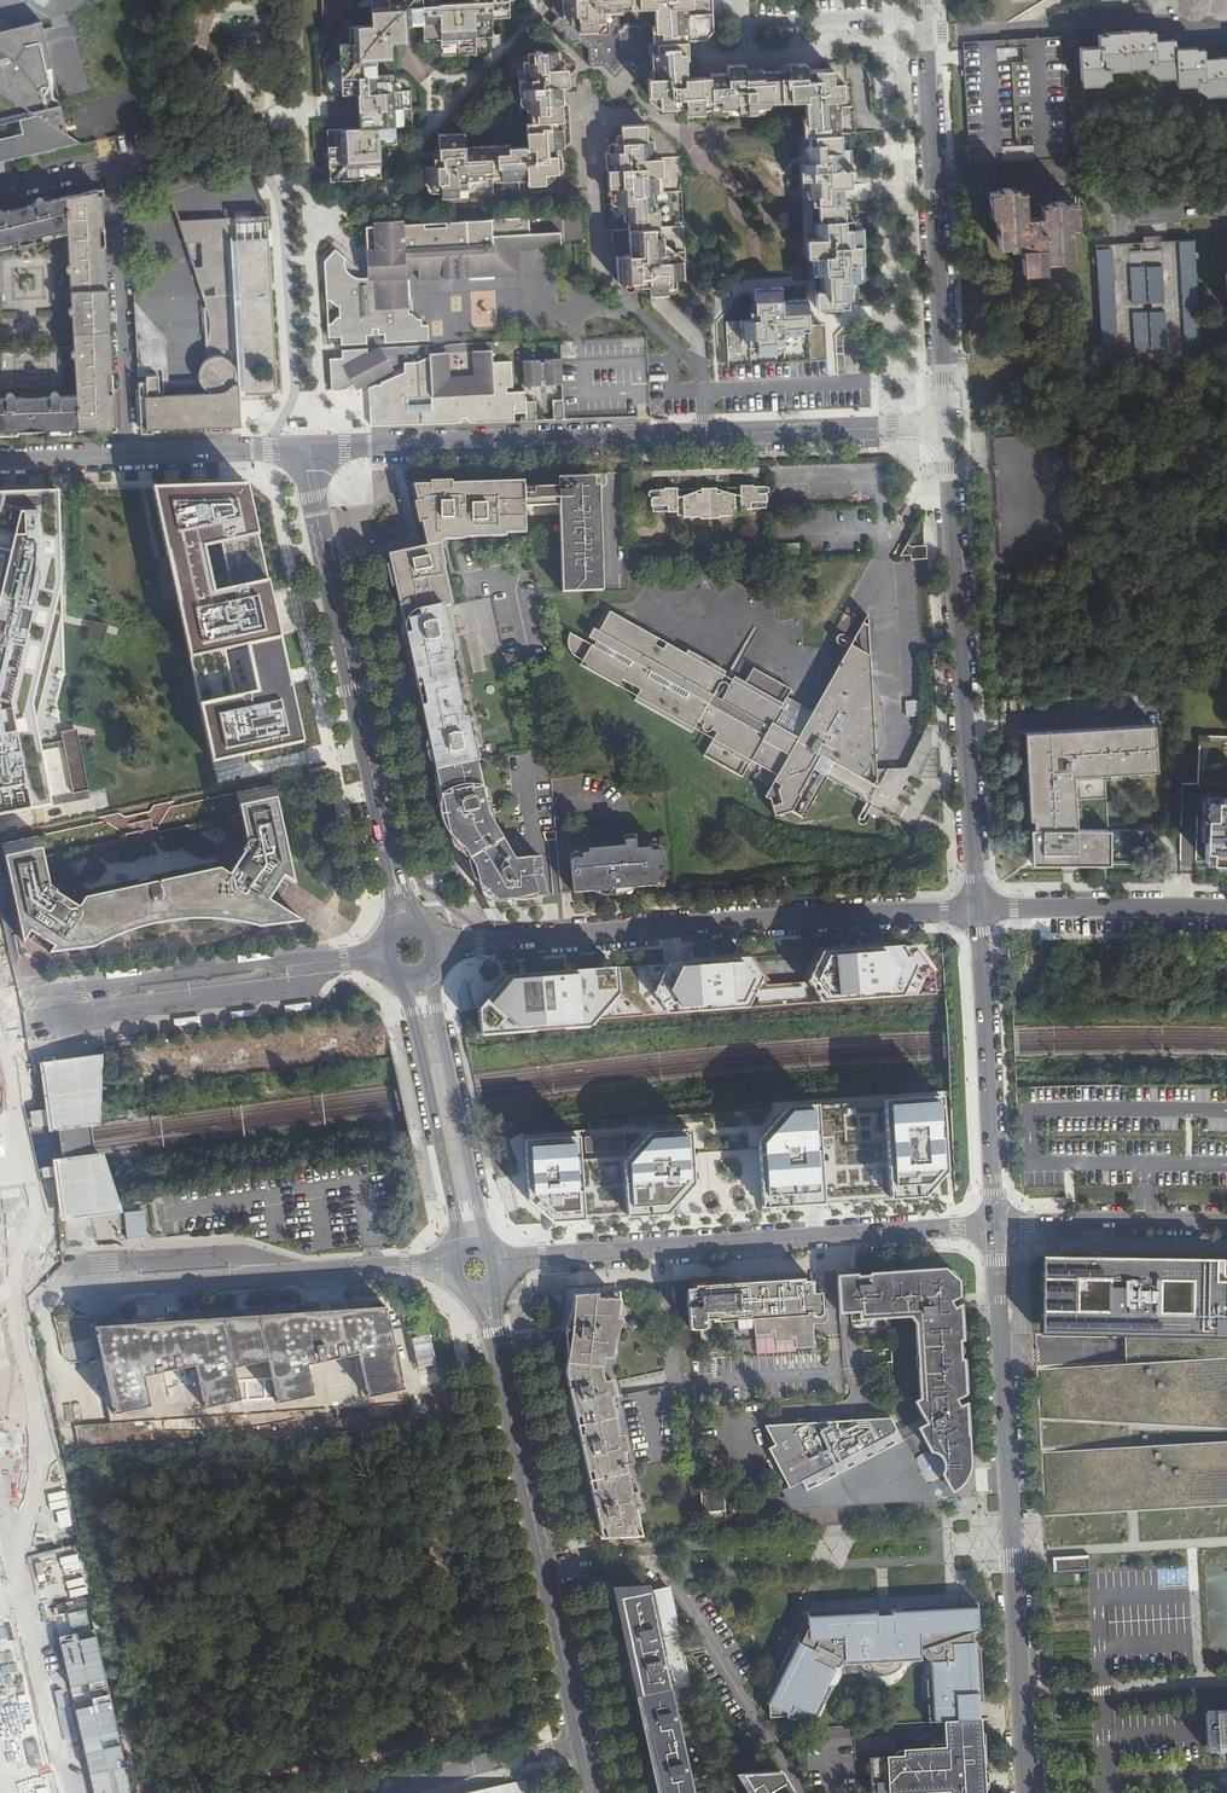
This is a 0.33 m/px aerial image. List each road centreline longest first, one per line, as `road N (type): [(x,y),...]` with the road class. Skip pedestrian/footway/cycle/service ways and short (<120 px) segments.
road 1 (residential): [(946,427),(304,449)]
road 2 (residential): [(411,952),(977,910)]
road 3 (tertiary): [(1026,1792),(996,1228)]
road 4 (residential): [(594,1792),(479,1259)]
road 5 (residential): [(996,1228),(479,1259)]
road 6 (residential): [(304,449),(411,952)]
road 7 (tertiary): [(977,910),(946,427)]
road 8 (unknown): [(479,1259),(21,1287)]
road 9 (unknown): [(325,963),(333,1031),(350,1059),(342,1076),(146,1089),(134,1075),(123,987)]
road 10 (unknown): [(0,1001),(411,952)]
road 11 (track): [(944,380),(965,379),(966,403),(1070,398),(1117,433),(1226,453)]
road 12 (tertiary): [(977,910),(996,1228)]
road 13 (residential): [(479,1259),(411,952)]
road 14 (residential): [(304,449),(0,459)]
road 15 (residential): [(934,176),(1057,177),(1138,212),(1226,203)]
road 16 (unknown): [(0,1428),(23,1354),(16,1221),(0,1136)]
road 17 (tertiary): [(934,176),(946,427)]
road 18 (residential): [(977,910),(1226,909)]
road 19 (unclassified): [(1226,1224),(996,1228)]
road 20 (tertiary): [(926,32),(934,176)]

